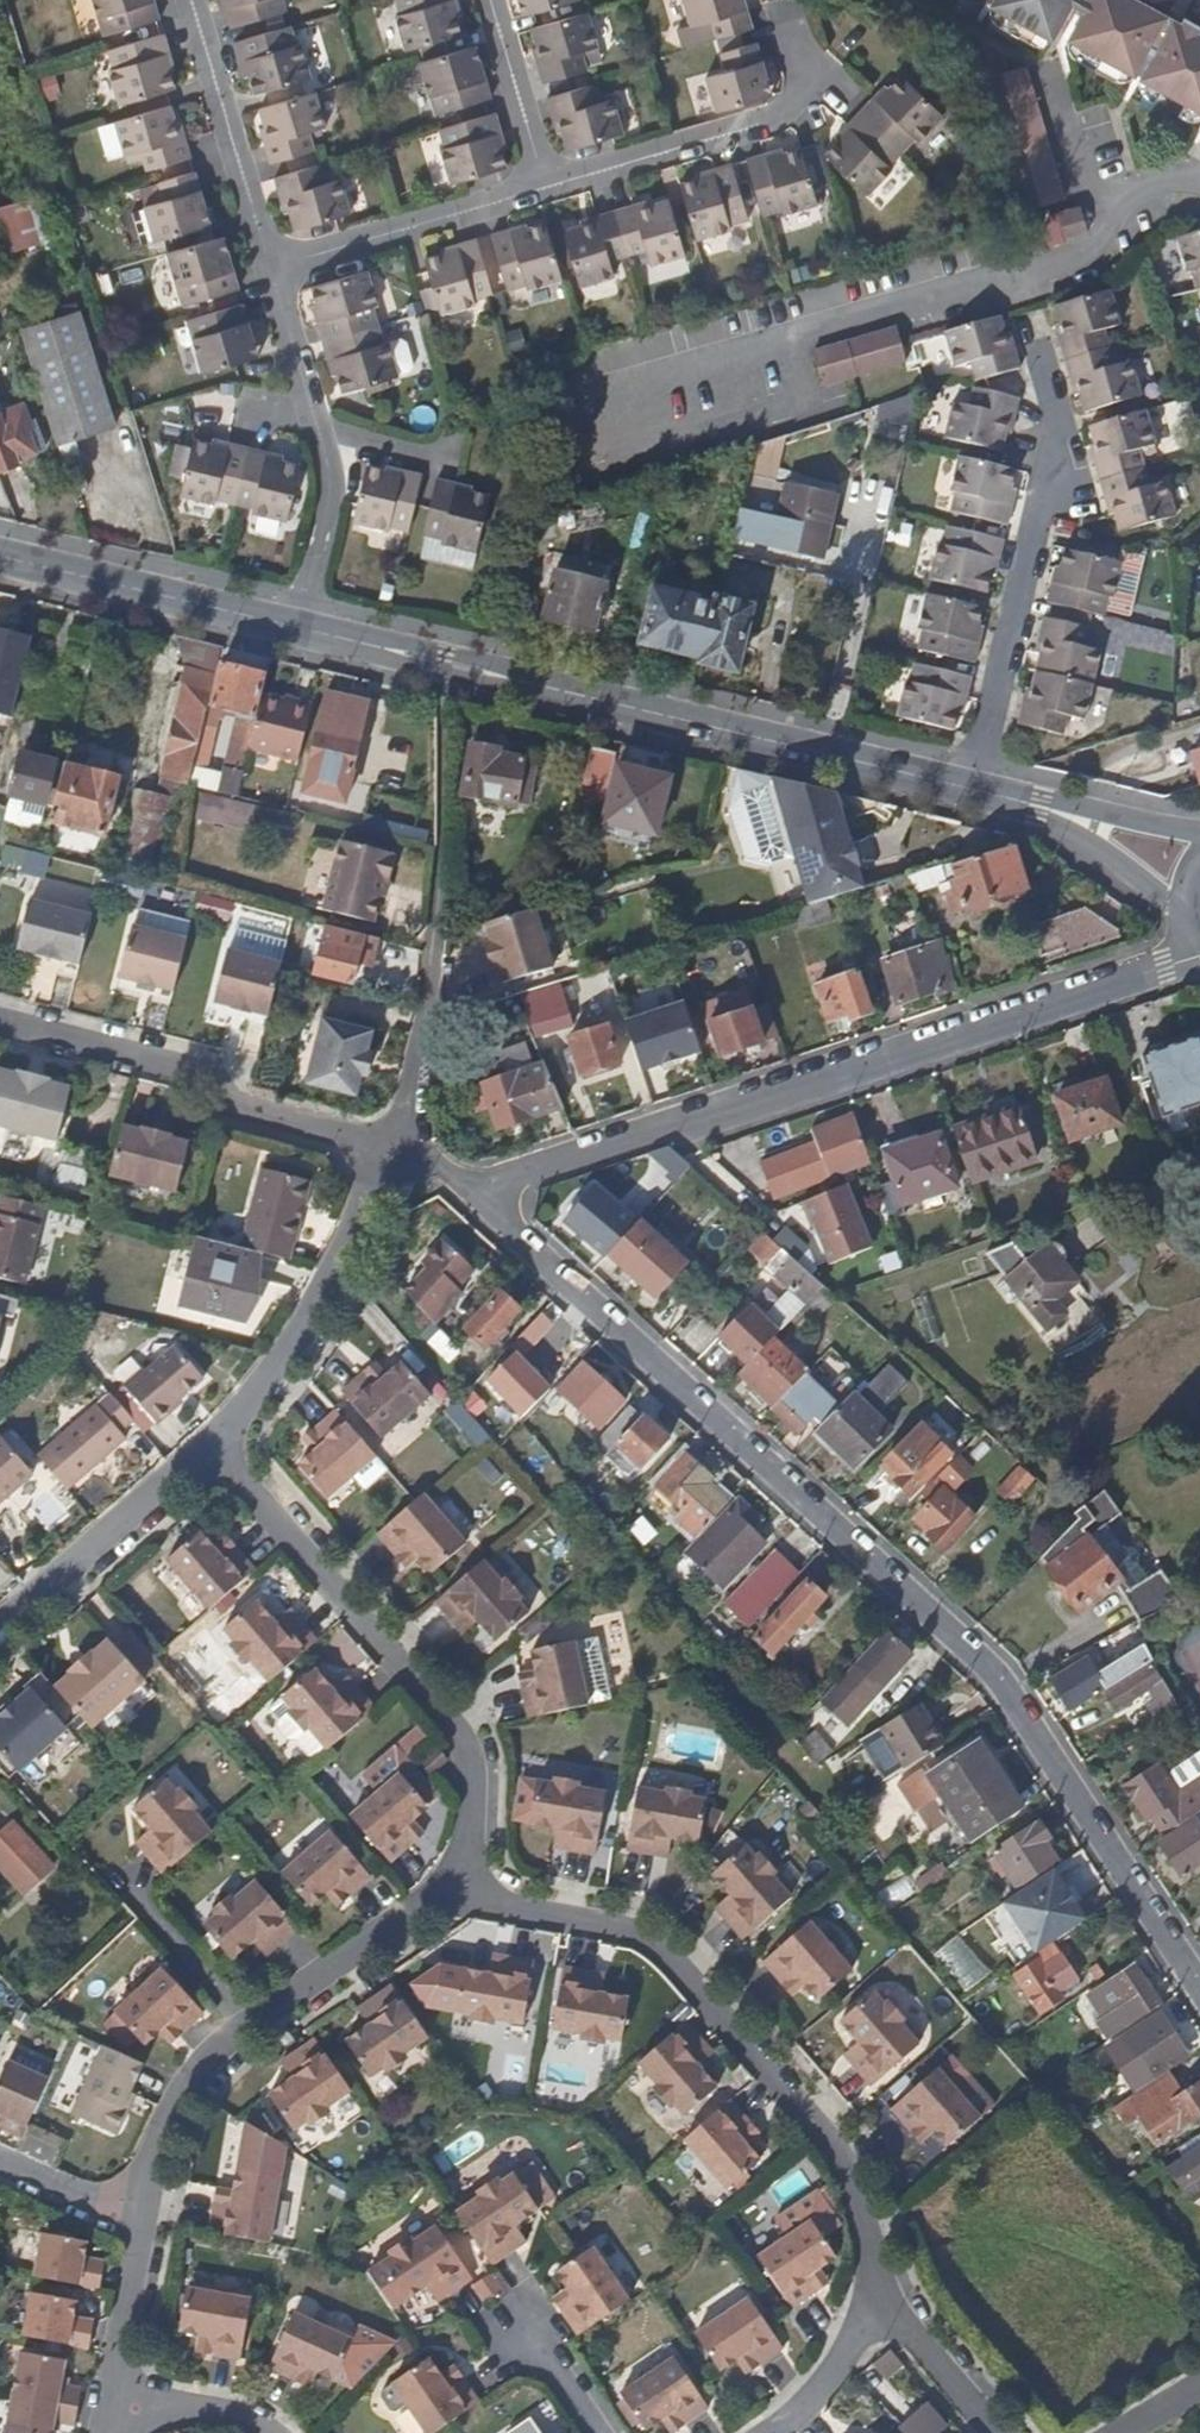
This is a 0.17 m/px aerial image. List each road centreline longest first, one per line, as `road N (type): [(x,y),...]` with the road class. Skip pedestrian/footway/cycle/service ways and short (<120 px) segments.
road 1 (residential): [(1199,1988),(994,1678),(472,1192)]
road 2 (residential): [(472,1192),(1163,965),(1193,943)]
road 3 (unclassified): [(970,791),(301,627)]
road 4 (residential): [(882,2308),(889,2270),(867,2206),(700,1985),(663,1955),(540,1932),(473,1890)]
road 5 (residential): [(473,1890),(496,1842),(493,1782),(449,1718),(397,1681),(217,1447)]
road 6 (residential): [(601,408),(1123,247)]
road 7 (residential): [(970,791),(1061,443),(1025,316)]
road 8 (residential): [(473,1890),(428,1938),(240,2071),(210,2108),(146,2223)]
road 9 (residential): [(401,1148),(0,1036)]
road 10 (residential): [(788,6),(806,69),(799,103),(546,189)]
road 11 (residential): [(401,1148),(307,1335),(217,1447)]
road 12 (unclassified): [(301,627),(0,556)]
road 13 (residential): [(546,189),(266,270)]
road 14 (residential): [(217,1447),(0,1633)]
road 15 (residential): [(266,270),(188,0)]
road 16 (residential): [(301,627),(331,485),(314,429)]
road 17 (residential): [(490,0),(546,189)]
road 18 (residential): [(1123,247),(1052,74)]
road 19 (residential): [(146,2223),(114,2407)]
road 20 (unclassified): [(1040,808),(1182,915)]
road 21 (residential): [(882,2308),(996,2432)]
road 22 (residential): [(773,2432),(837,2376),(882,2308)]
road 23 (residential): [(314,429),(266,270)]
road 24 (unclassified): [(1199,837),(1040,808)]
road 25 (residential): [(146,2223),(0,2158)]
road 26 (residential): [(437,995),(401,1148)]
road 27 (residential): [(114,2407),(217,2413),(264,2432)]
road 28 (residential): [(594,2432),(518,2314)]
road 29 (residential): [(436,460),(314,429)]

